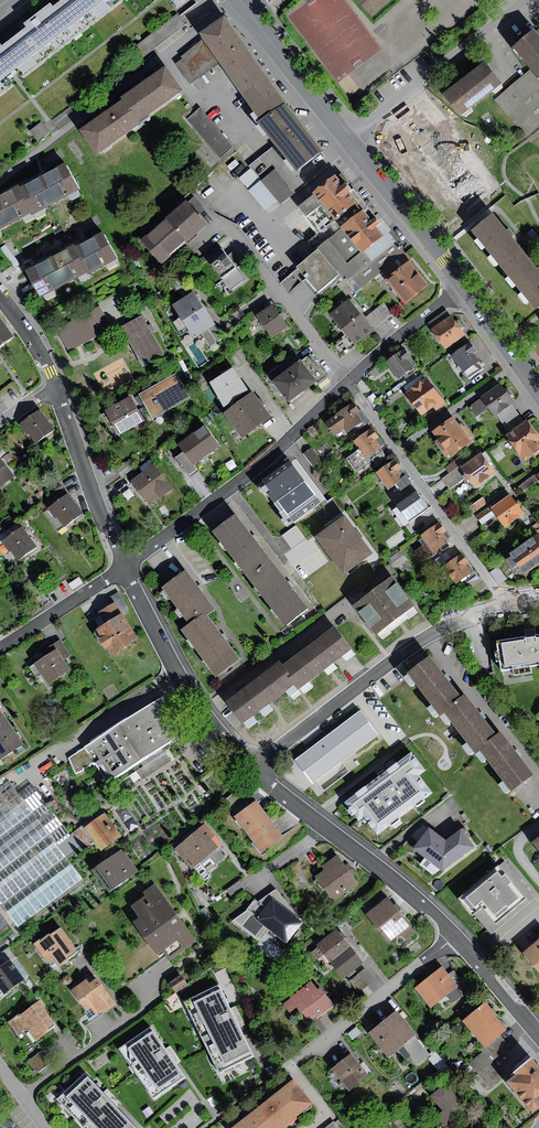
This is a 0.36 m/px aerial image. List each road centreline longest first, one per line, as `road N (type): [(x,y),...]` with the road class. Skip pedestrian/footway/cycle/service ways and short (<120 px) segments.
road 1 (residential): [(504,610),(415,644),(251,766)]
road 2 (residential): [(456,936),(290,1066),(327,1116),(312,1127)]
road 3 (residential): [(124,565),(272,456),(348,383)]
road 4 (residential): [(504,610),(348,383)]
road 5 (residential): [(251,766),(456,936)]
road 6 (residential): [(348,383),(232,229),(192,200)]
road 7 (residential): [(124,565),(180,679),(251,766)]
road 8 (residential): [(531,0),(351,144)]
road 9 (residential): [(56,387),(124,565)]
road 10 (residential): [(351,144),(465,286)]
road 11 (residential): [(243,0),(351,144)]
road 12 (residential): [(348,383),(465,286)]
road 13 (residential): [(0,647),(124,565)]
road 14 (residential): [(465,286),(538,392)]
road 15 (residential): [(456,936),(538,1035)]

